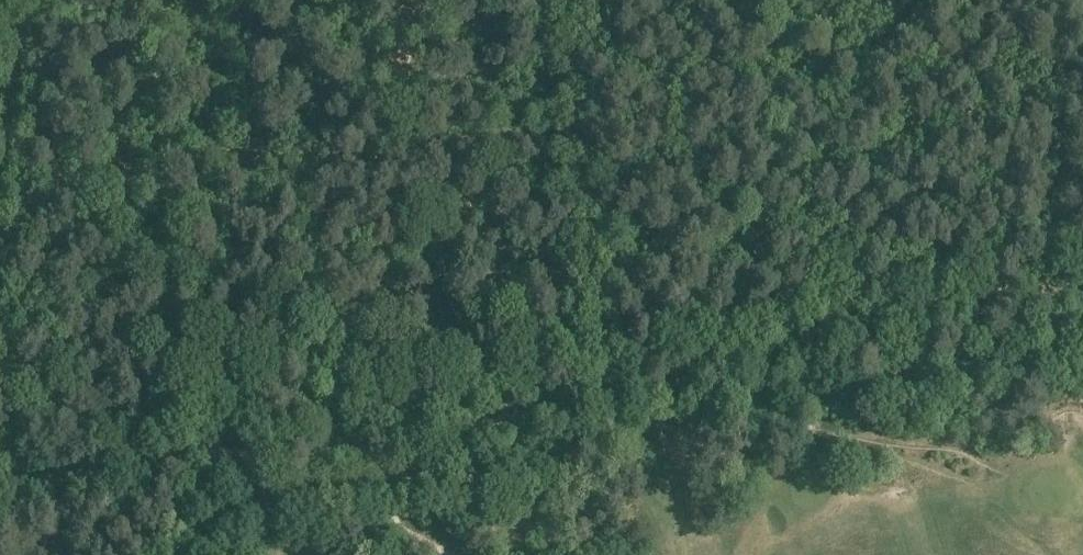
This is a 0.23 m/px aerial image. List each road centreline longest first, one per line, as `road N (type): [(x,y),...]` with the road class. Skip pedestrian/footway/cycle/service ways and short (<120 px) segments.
road 1 (track): [(48,483),(331,436),(1082,282)]

